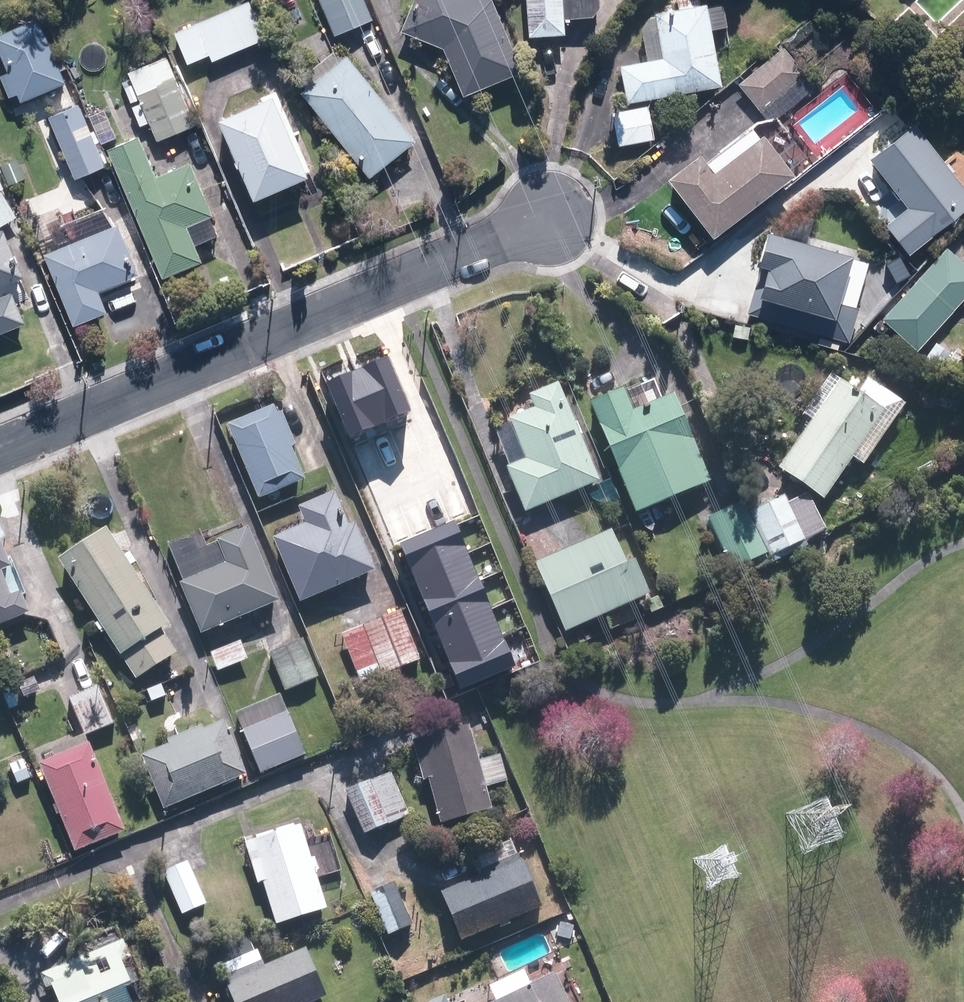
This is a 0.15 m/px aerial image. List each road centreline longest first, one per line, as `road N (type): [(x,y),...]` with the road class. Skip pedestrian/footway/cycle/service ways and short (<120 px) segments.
road 1 (residential): [(576,205),(0,452)]

